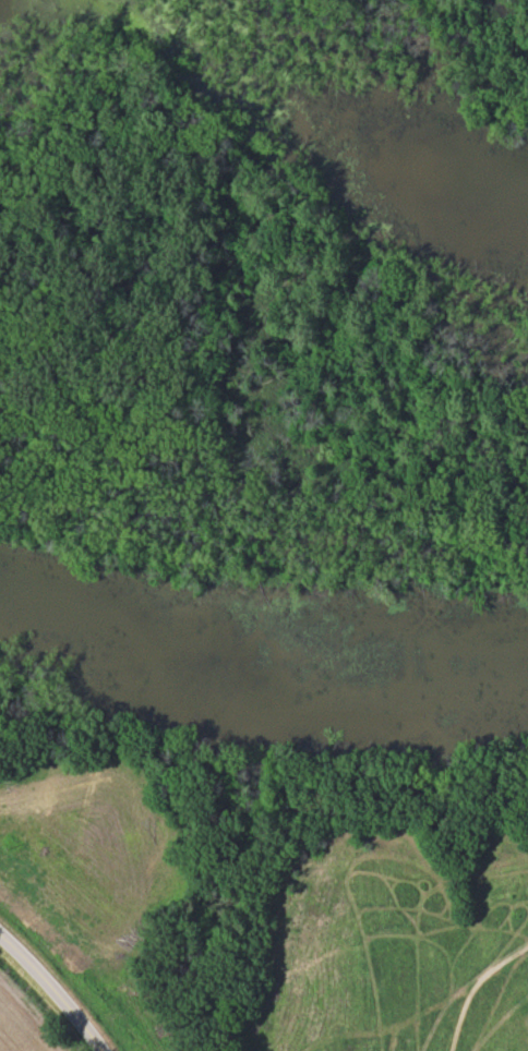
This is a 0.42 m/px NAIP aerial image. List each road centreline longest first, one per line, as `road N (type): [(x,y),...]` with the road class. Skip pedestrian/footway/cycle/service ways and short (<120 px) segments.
road 1 (residential): [(109,1050),(47,975),(0,933)]

